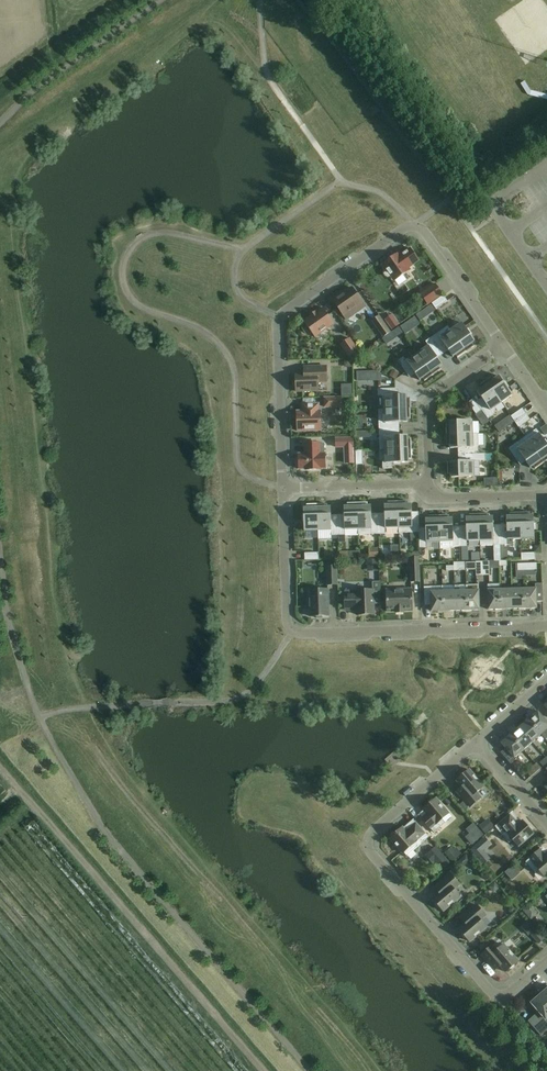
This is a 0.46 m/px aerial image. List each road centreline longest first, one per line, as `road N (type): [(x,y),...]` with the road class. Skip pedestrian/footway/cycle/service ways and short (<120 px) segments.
road 1 (residential): [(503,346),(417,223),(279,315),(284,489)]
road 2 (residential): [(546,962),(501,1001),(368,844),(477,742)]
road 3 (residential): [(284,489),(293,630),(546,626)]
road 4 (residential): [(429,484),(427,401),(503,346)]
road 5 (unclassified): [(546,283),(495,208),(546,167)]
road 6 (residential): [(429,484),(284,489)]
road 7 (residential): [(546,496),(438,499),(429,484)]

